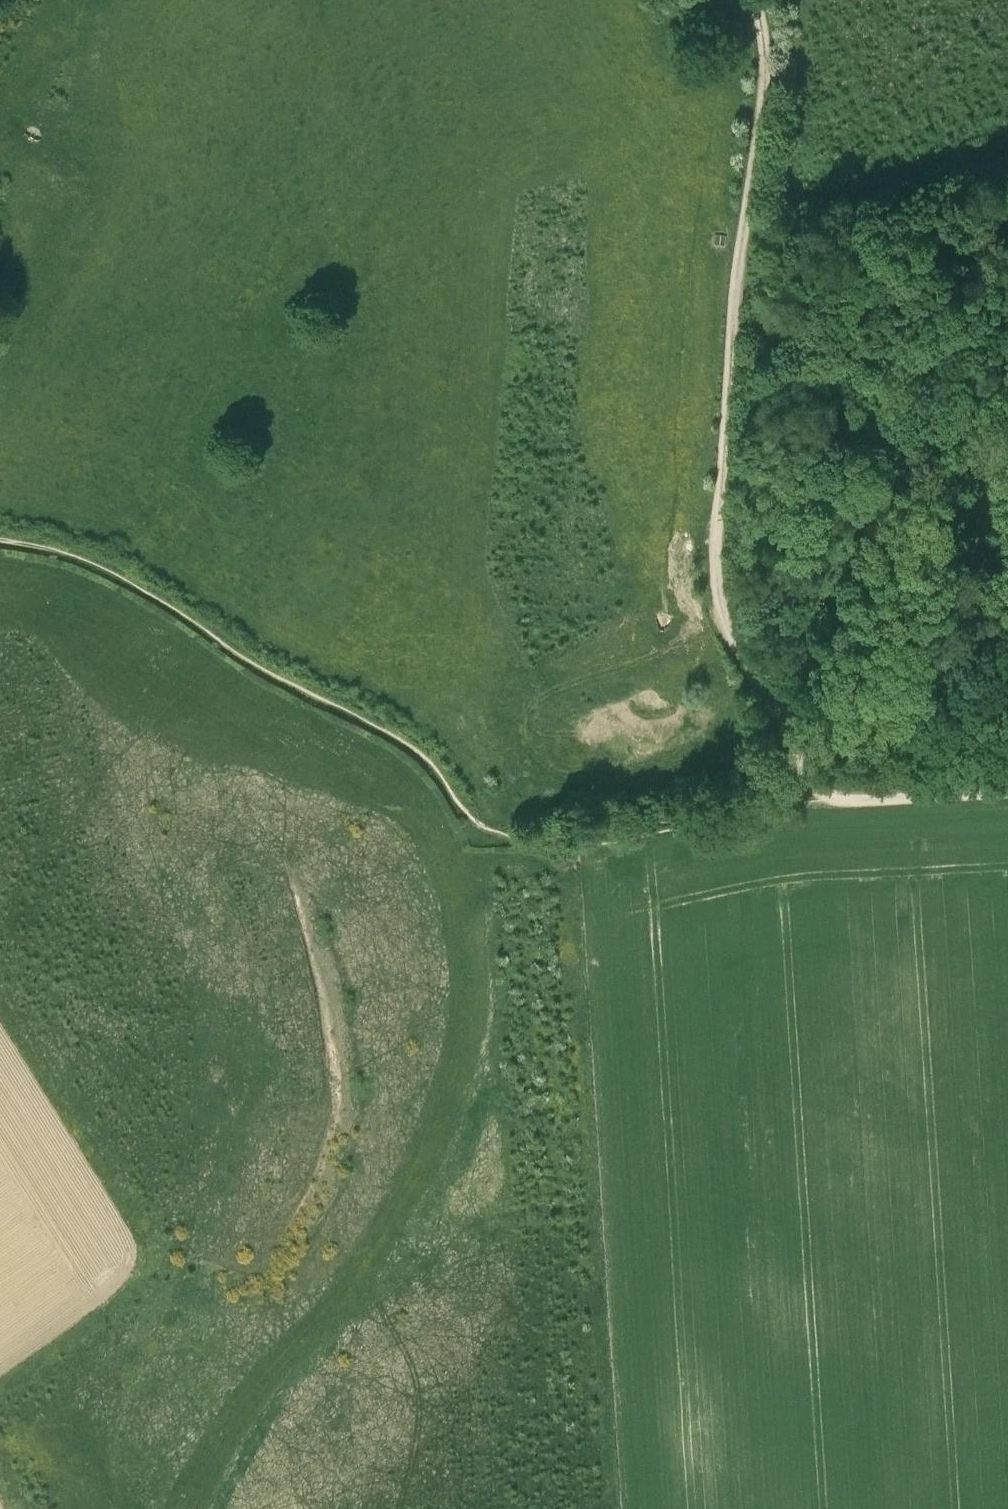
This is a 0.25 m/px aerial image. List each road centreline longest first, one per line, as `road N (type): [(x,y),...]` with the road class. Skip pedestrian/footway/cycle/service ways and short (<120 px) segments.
road 1 (track): [(754,0),(764,92),(745,236),(722,588),(737,640),(807,779),(830,797)]
road 2 (track): [(830,797),(1007,788)]

